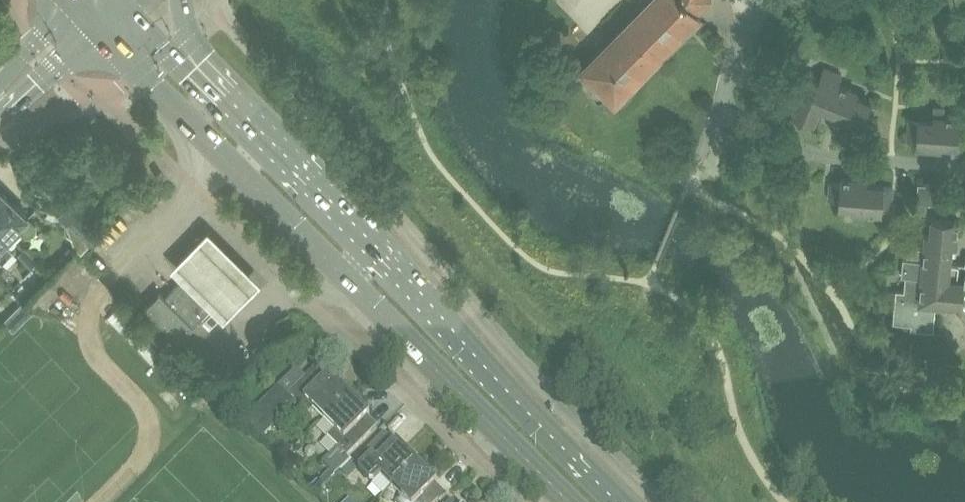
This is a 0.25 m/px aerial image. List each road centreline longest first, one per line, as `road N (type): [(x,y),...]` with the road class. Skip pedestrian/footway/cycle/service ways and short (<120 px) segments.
road 1 (primary): [(617,501),(123,0)]
road 2 (primary): [(93,21),(571,501)]
road 3 (residential): [(718,112),(818,157),(964,167)]
road 4 (tertiary): [(0,108),(93,21)]

